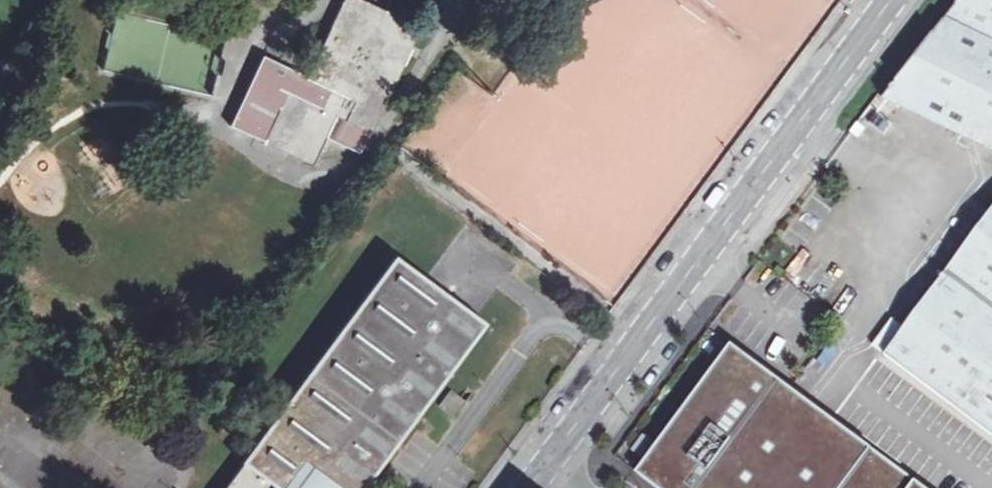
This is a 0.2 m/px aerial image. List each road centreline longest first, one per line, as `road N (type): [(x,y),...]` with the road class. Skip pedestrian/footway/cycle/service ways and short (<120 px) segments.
road 1 (residential): [(527,487),(887,0)]

